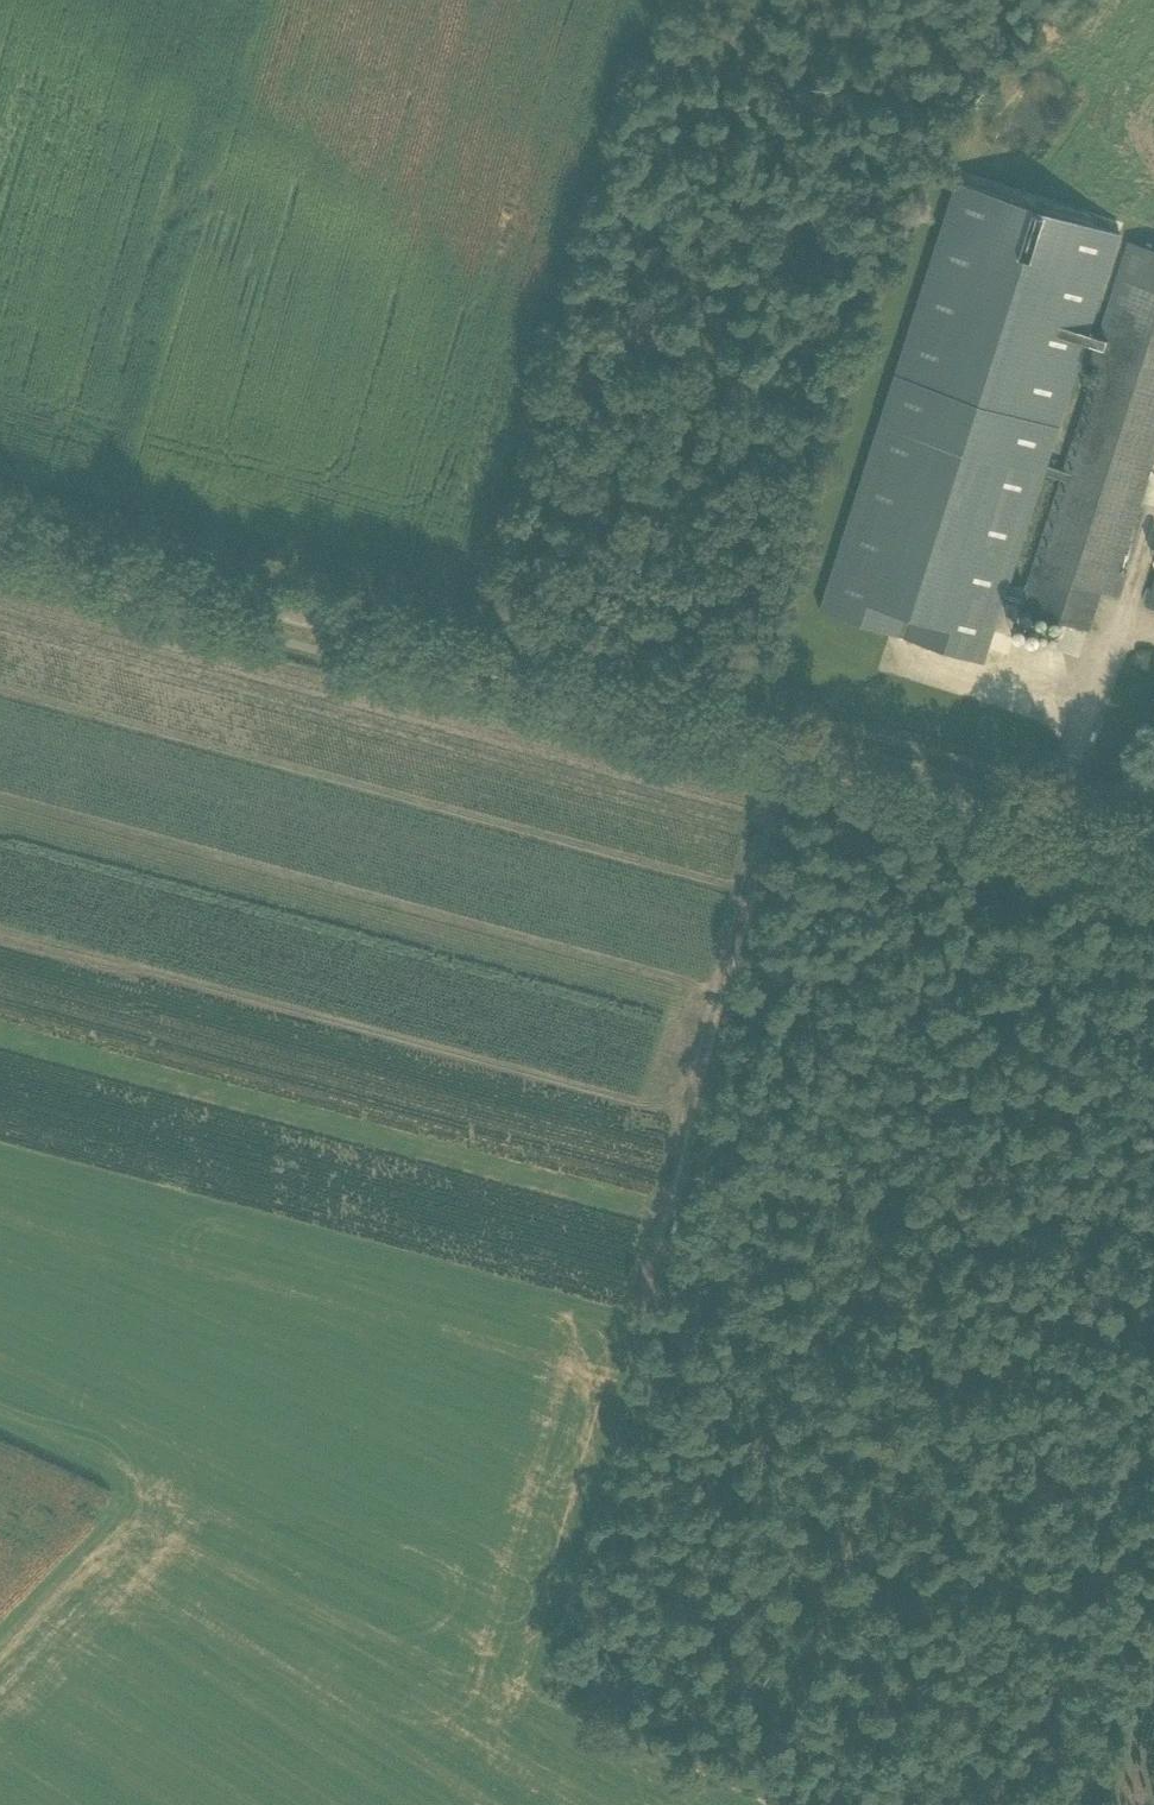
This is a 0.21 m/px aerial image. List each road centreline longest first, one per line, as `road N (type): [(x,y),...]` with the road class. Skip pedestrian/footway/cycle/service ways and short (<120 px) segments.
road 1 (tertiary): [(1153,841),(0,530)]

